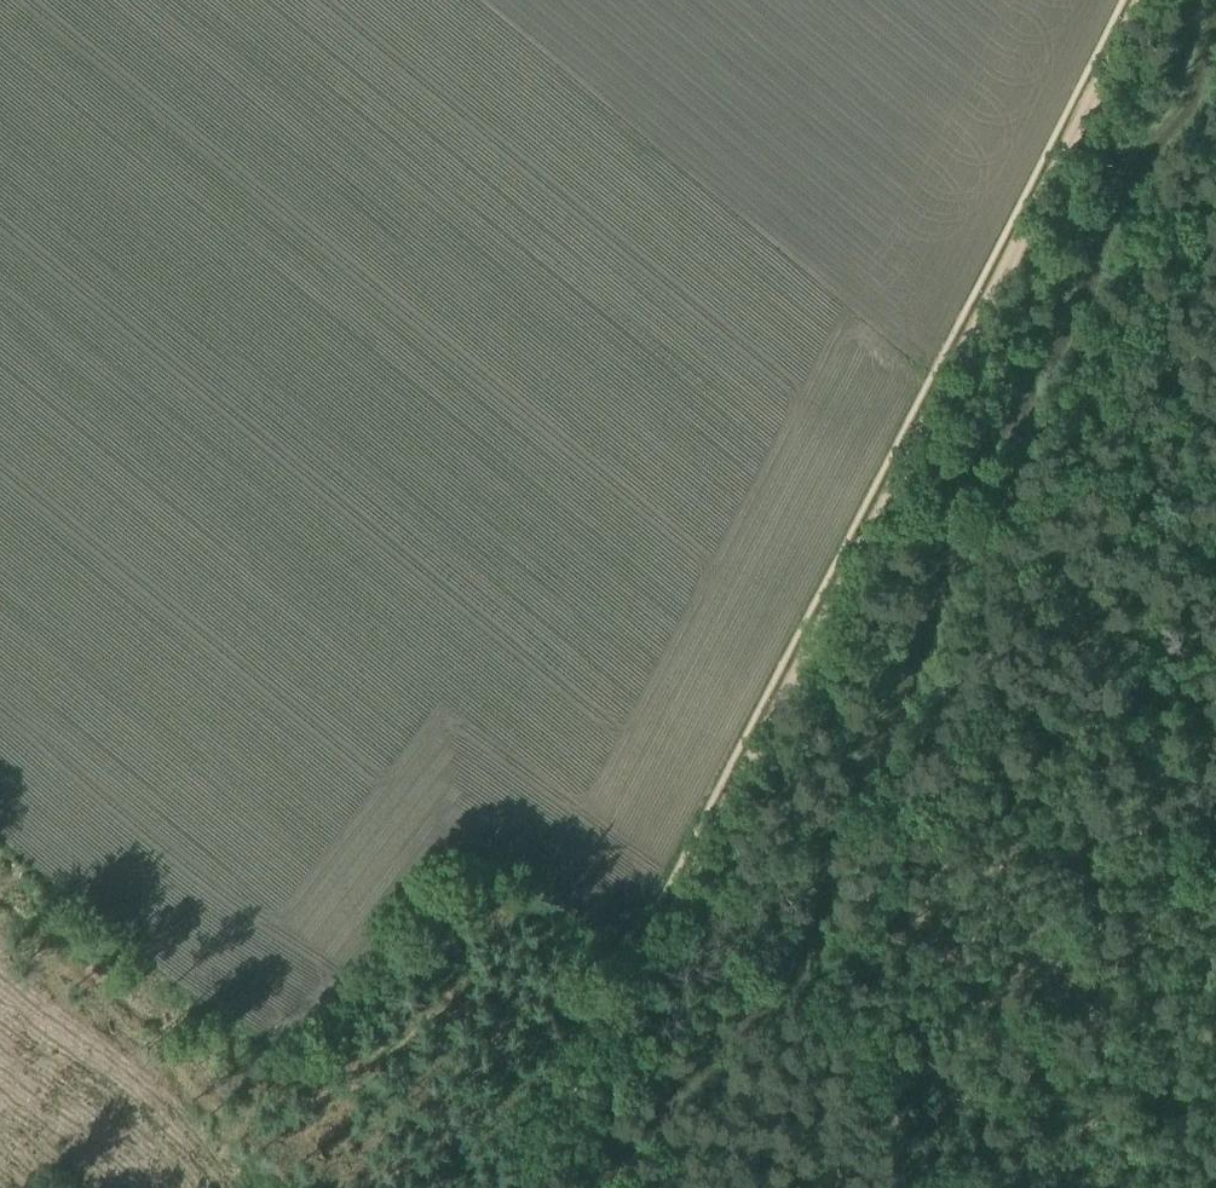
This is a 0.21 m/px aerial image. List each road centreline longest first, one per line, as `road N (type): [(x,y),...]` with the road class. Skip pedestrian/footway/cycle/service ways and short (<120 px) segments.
road 1 (track): [(501,1187),(644,974),(1143,0)]

